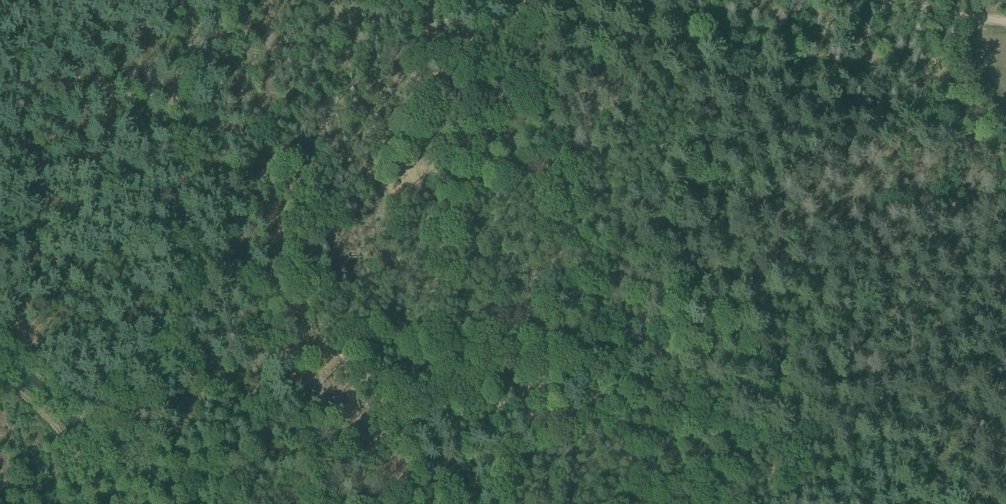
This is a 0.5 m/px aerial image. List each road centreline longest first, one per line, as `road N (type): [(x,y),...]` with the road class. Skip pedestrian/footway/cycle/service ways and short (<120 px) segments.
road 1 (track): [(0,379),(56,431),(98,503)]

